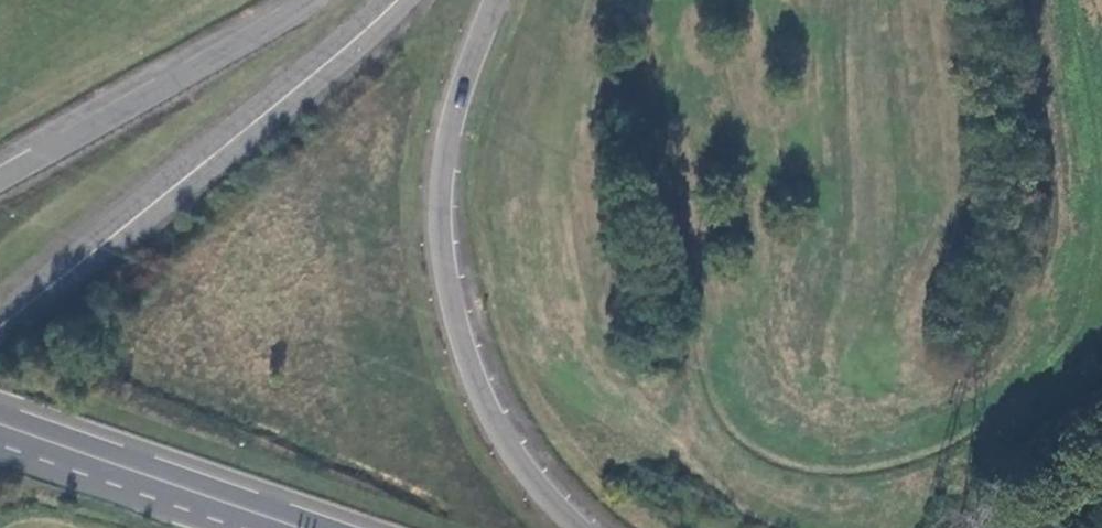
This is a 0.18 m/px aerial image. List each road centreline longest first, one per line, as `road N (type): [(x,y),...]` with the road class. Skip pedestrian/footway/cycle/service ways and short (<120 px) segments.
road 1 (primary): [(577,527),(498,426),(446,281),(440,234),(446,153),(493,0)]
road 2 (primary): [(398,0),(0,327)]
road 3 (primary): [(317,0),(0,184)]
road 4 (primary): [(311,527),(0,421)]

